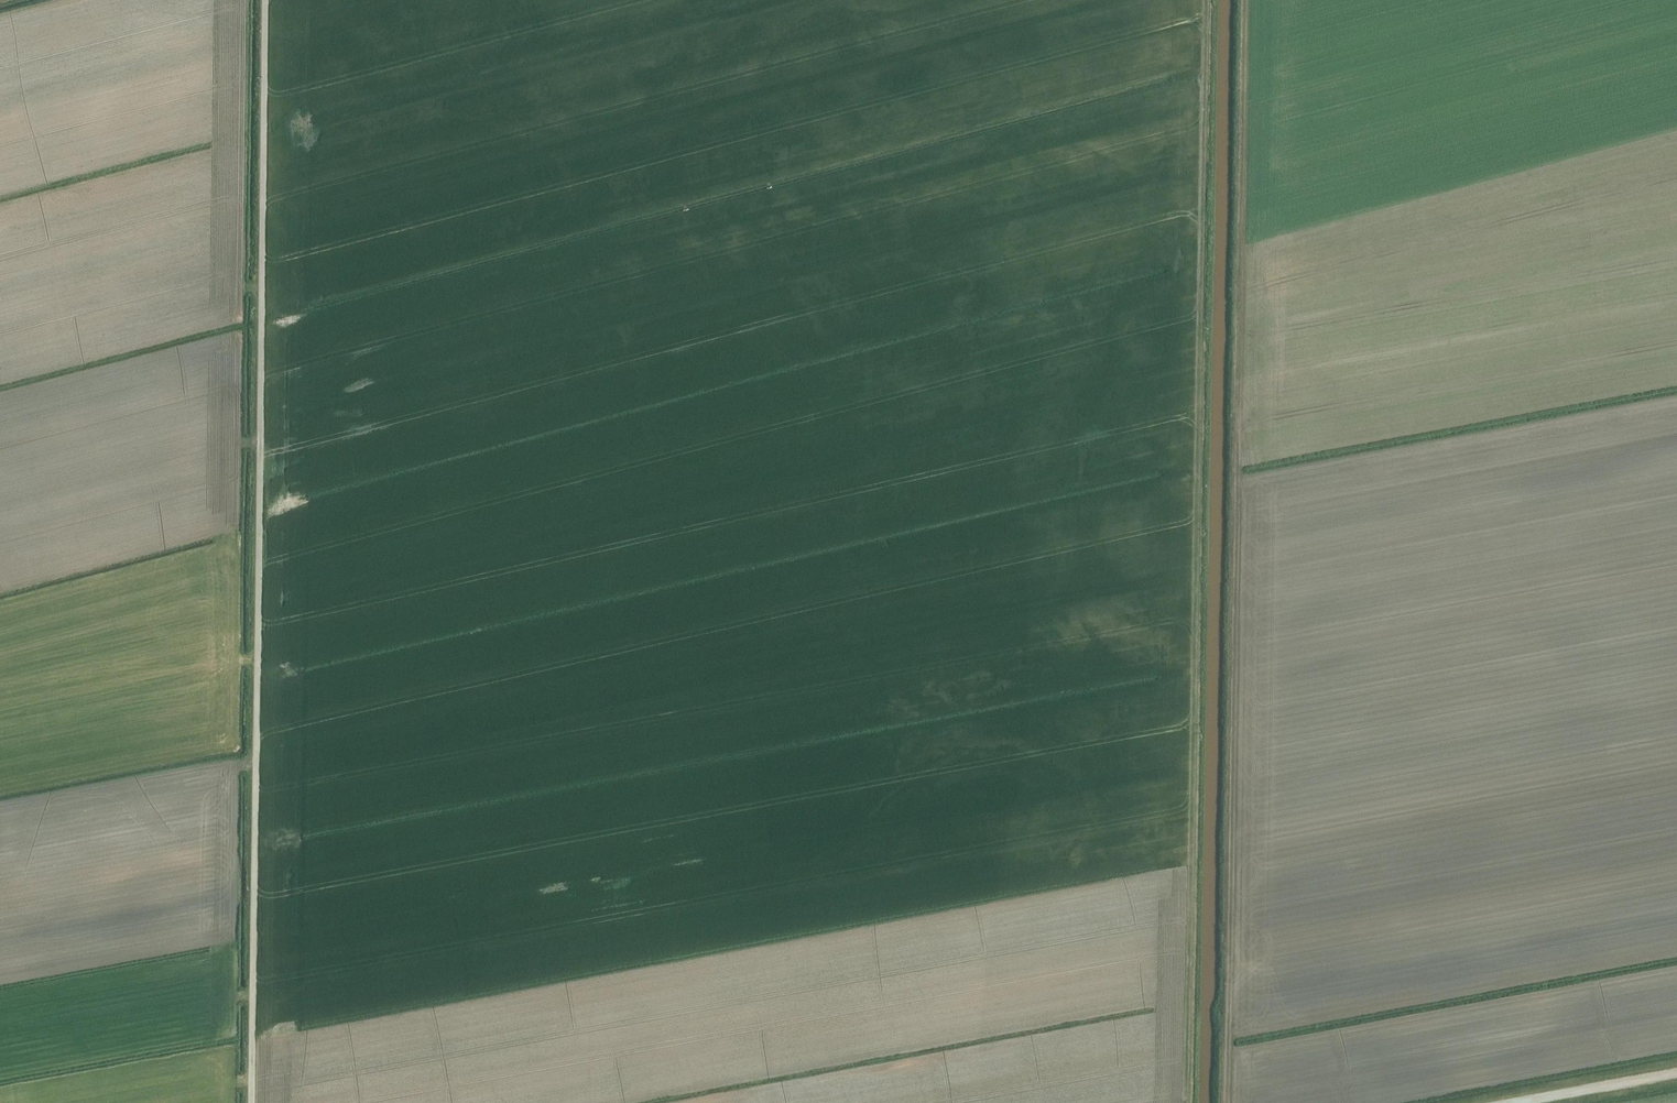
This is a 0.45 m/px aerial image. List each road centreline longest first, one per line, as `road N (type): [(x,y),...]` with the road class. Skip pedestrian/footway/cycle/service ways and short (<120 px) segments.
road 1 (unclassified): [(1513,1102),(1676,1073)]

